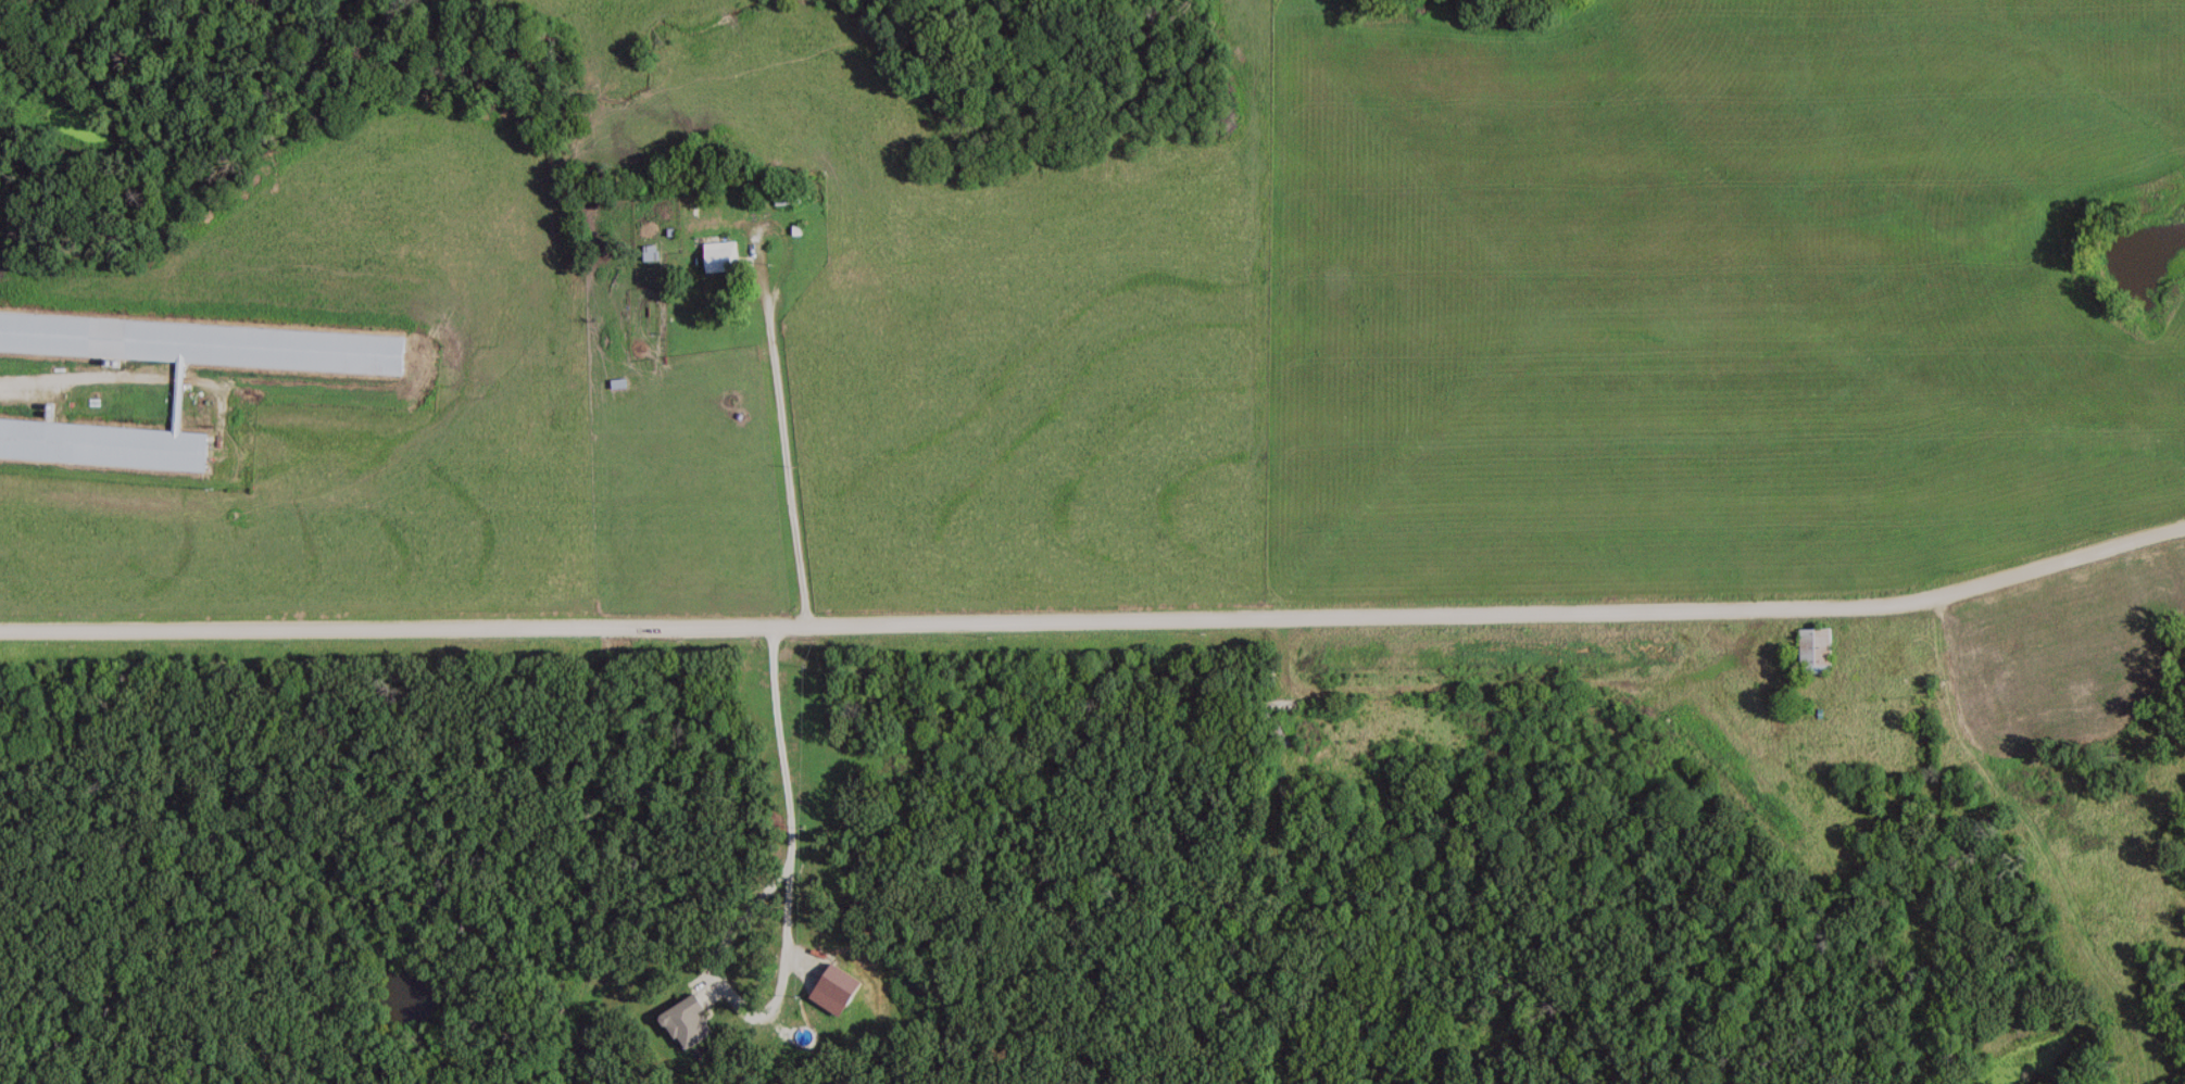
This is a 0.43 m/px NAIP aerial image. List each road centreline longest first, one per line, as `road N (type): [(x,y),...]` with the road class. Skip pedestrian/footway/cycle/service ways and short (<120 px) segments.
road 1 (residential): [(0,632),(766,630),(1921,602),(2184,524)]

